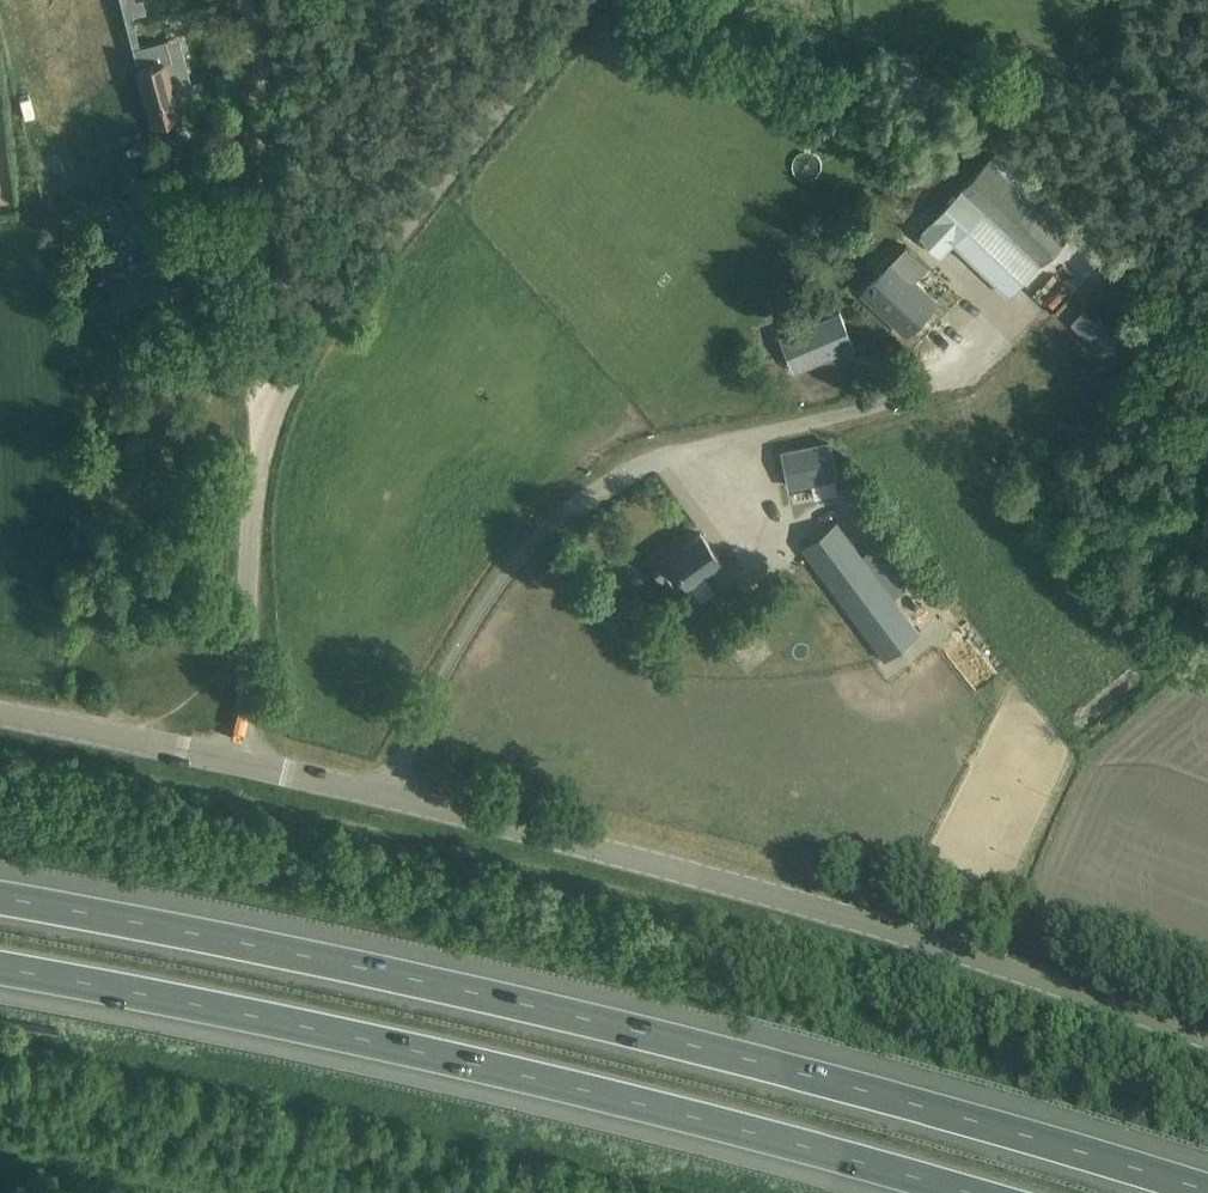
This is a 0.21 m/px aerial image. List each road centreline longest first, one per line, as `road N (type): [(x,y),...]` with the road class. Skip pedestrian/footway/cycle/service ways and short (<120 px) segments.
road 1 (motorway): [(1207,1188),(570,1013),(0,895)]
road 2 (motorway): [(0,968),(342,1034),(967,1192)]
road 3 (unclassified): [(1207,1037),(850,909),(401,792)]
road 4 (unclassified): [(401,792),(417,734),(463,633),(503,574),(569,505),(657,458),(907,391),(963,364)]
road 5 (unclassified): [(265,404),(594,0)]
road 6 (unclassified): [(238,760),(248,447),(265,404)]
road 7 (unclassified): [(265,404),(254,345),(247,74)]
road 8 (unclassified): [(238,760),(0,715)]
road 9 (unclassified): [(247,74),(317,68),(386,31),(416,0)]
road 10 (unclassified): [(401,792),(238,760)]

